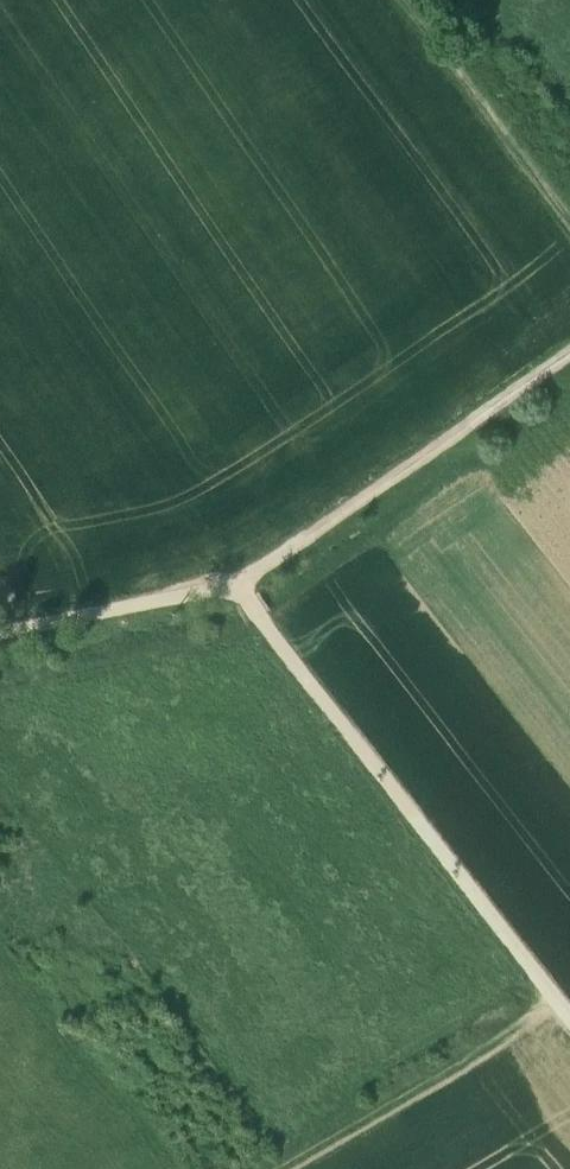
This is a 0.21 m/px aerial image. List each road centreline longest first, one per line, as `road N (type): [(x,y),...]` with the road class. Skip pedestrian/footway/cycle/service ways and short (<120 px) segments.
road 1 (track): [(569,1021),(269,634),(242,582),(0,632)]
road 2 (track): [(242,582),(569,362)]
road 3 (track): [(557,1004),(279,1168)]
road 4 (track): [(407,0),(569,217)]

